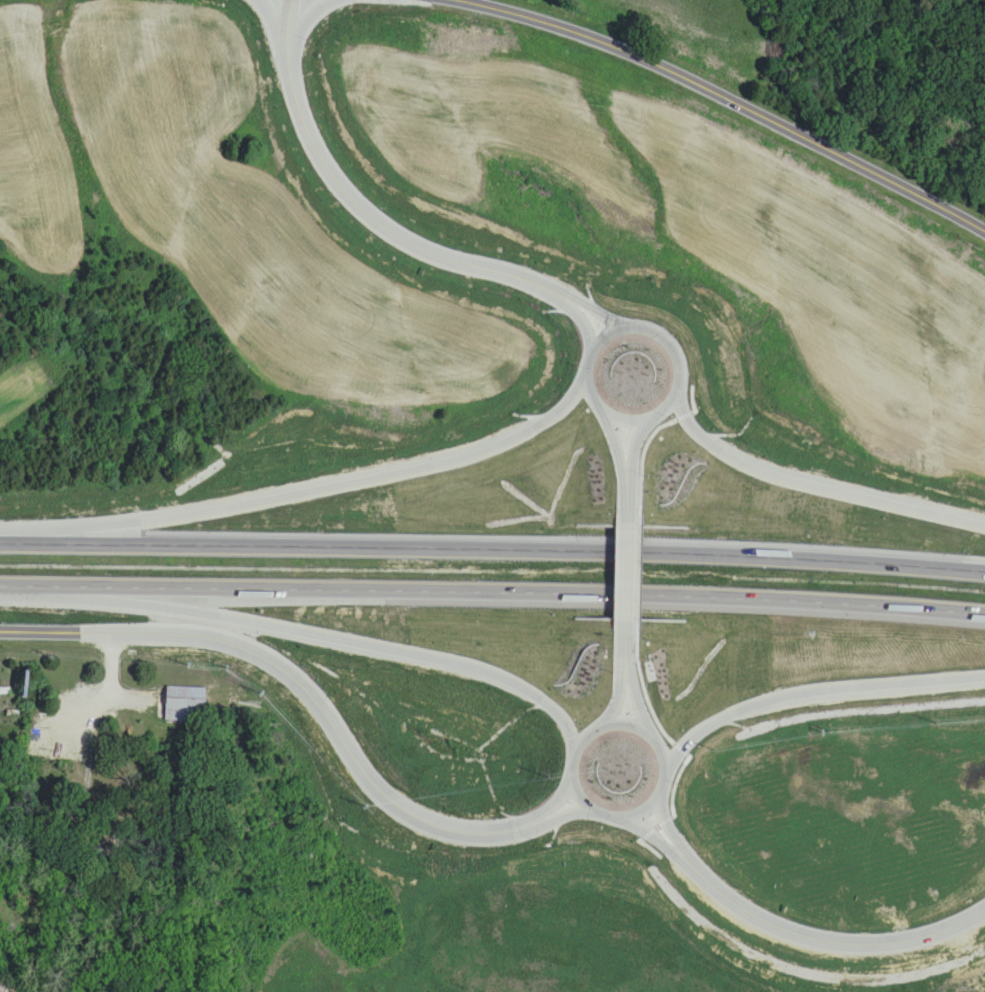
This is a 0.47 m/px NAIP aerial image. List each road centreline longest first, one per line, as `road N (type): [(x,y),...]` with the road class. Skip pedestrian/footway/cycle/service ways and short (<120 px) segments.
road 1 (motorway): [(984,569),(730,553),(0,544)]
road 2 (motorway): [(0,591),(469,594),(984,617)]
road 3 (tertiary): [(576,794),(520,830),(424,819),(379,790),(326,719),(268,661),(212,639),(0,636)]
road 4 (motorway): [(588,377),(545,419),(497,443),(22,544)]
road 5 (tertiary): [(984,236),(611,47),(439,0)]
road 6 (motorway): [(79,592),(484,672),(552,707),(573,743)]
road 7 (residential): [(617,333),(562,294),(381,225),(323,167),(287,58),(292,0)]
road 8 (tertiary): [(984,904),(877,941),(741,910),(683,856),(653,809)]
road 9 (motorway): [(984,520),(824,483),(716,443),(675,380)]
road 10 (motorway): [(675,764),(735,716),(786,699),(984,678)]
road 11 (tertiary): [(588,807),(637,817),(665,796),(675,764),(655,724),(611,713),(582,729),(569,778),(588,807)]
road 12 (tertiary): [(609,412),(636,418),(671,394),(675,365),(646,332),(617,333),(595,350),(588,377),(609,412)]

